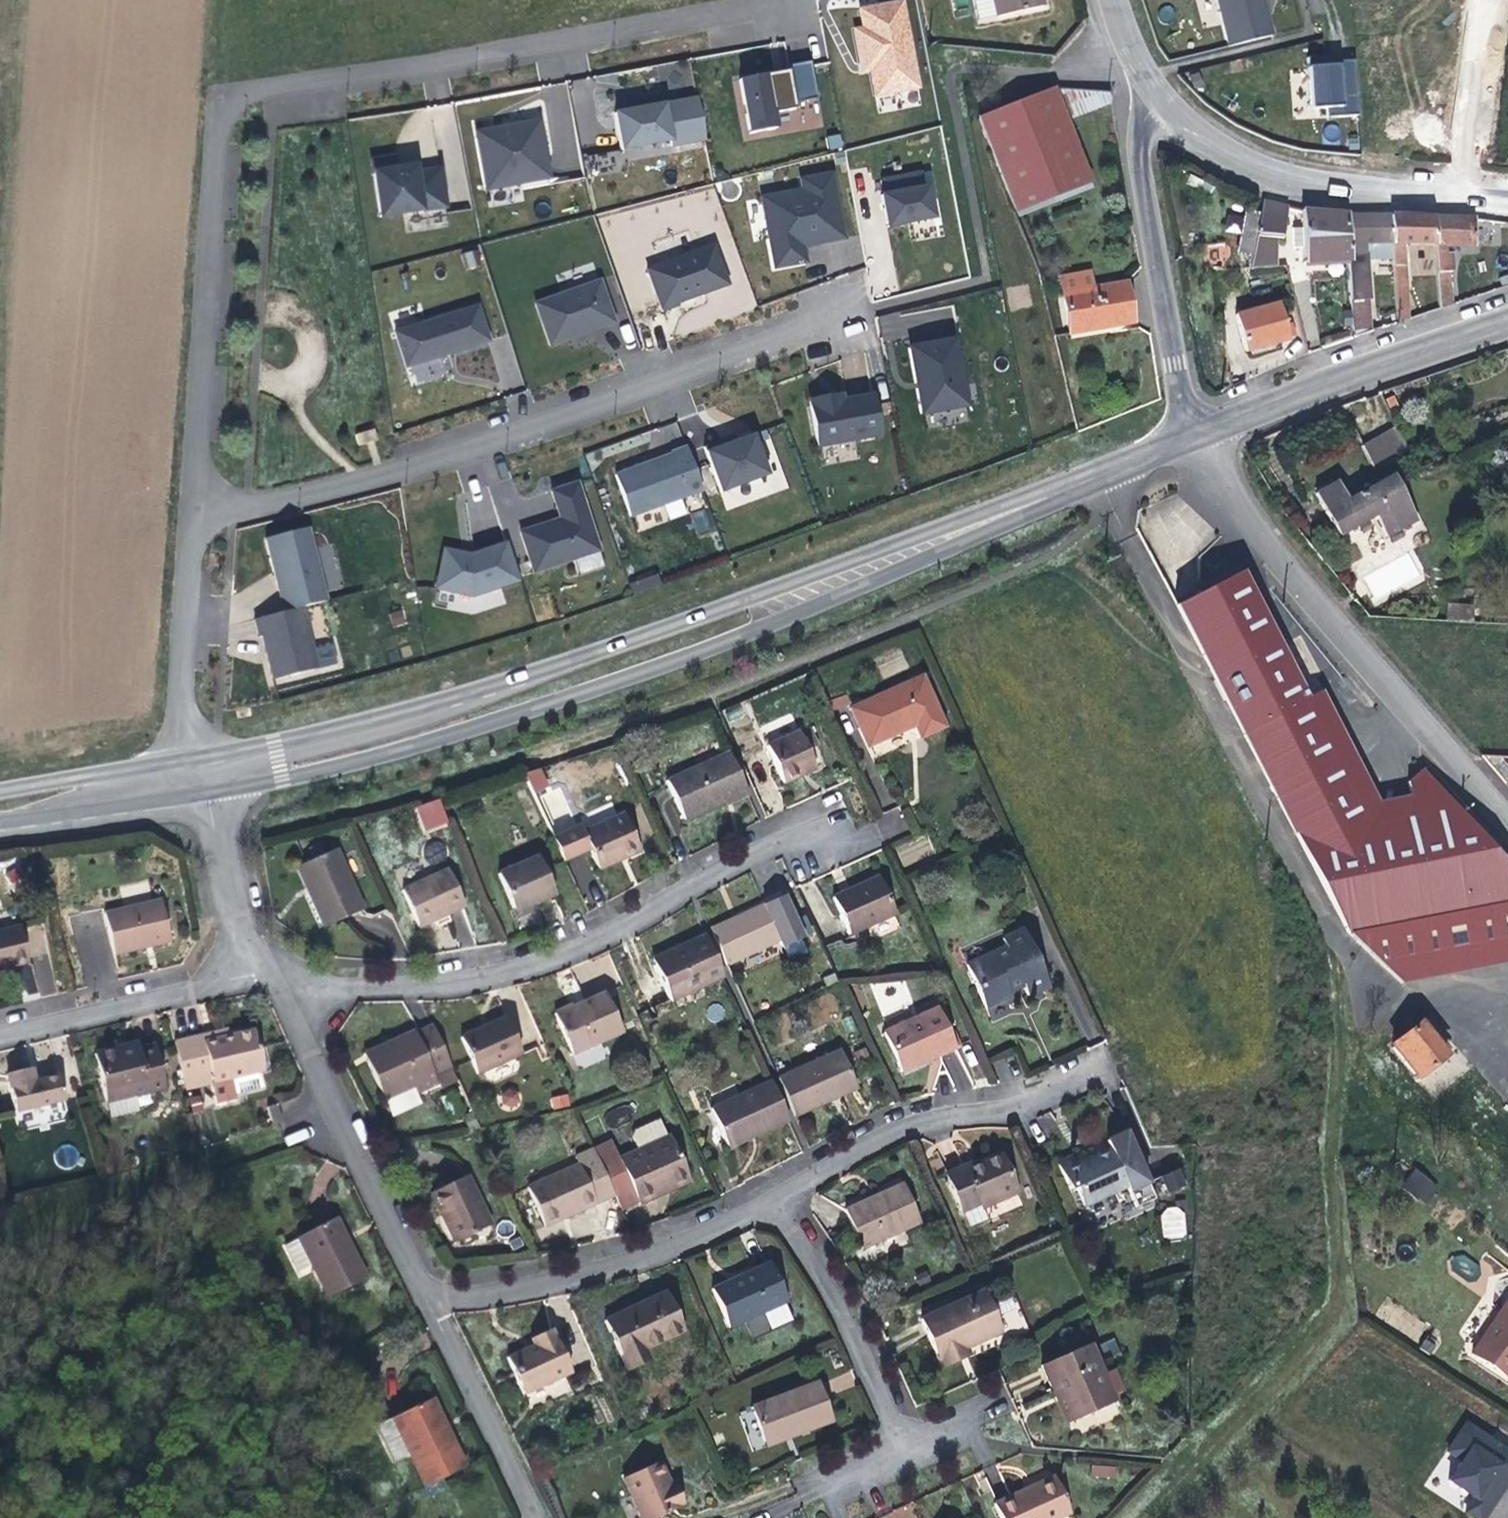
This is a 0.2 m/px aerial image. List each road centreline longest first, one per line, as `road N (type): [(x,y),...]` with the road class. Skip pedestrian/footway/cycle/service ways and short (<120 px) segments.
road 1 (primary): [(195,779),(441,718),(898,550),(1191,431)]
road 2 (residential): [(195,516),(412,469),(857,313)]
road 3 (residential): [(842,811),(704,868),(534,961),(329,991),(258,986)]
road 4 (residential): [(223,105),(747,0)]
road 5 (residential): [(1191,431),(1314,612),(1507,836)]
road 6 (residential): [(195,516),(223,105)]
road 7 (tertiary): [(1457,197),(1331,186),(1231,164),(1164,111),(1117,46)]
road 8 (residential): [(1117,46),(1191,431)]
road 9 (residential): [(1097,1067),(986,1122),(884,1131),(756,1203)]
road 10 (residential): [(756,1203),(624,1253),(403,1298)]
road 11 (residential): [(258,986),(403,1298)]
road 12 (primary): [(1191,431),(1507,323)]
road 13 (residential): [(896,1467),(828,1311),(756,1203)]
road 14 (residential): [(195,779),(182,729),(195,516)]
road 15 (residential): [(0,1029),(250,966)]
road 16 (residential): [(403,1298),(528,1517)]
road 17 (track): [(1190,1466),(1023,1447),(999,1423)]
road 18 (residential): [(1457,197),(1485,0)]
road 19 (residential): [(0,545),(195,516)]
road 20 (primary): [(0,808),(195,779)]
road 21 (residential): [(195,779),(250,966)]

